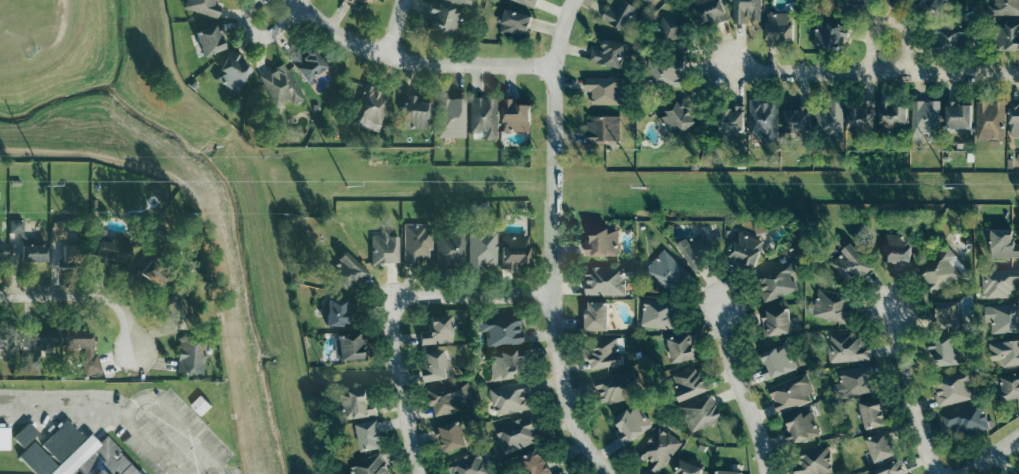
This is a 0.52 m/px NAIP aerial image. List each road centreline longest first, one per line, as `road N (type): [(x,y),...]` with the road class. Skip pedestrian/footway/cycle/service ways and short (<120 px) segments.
road 1 (residential): [(605,473),(579,441),(553,342),(553,65)]
road 2 (residential): [(553,65),(387,54),(309,0)]
road 3 (residential): [(906,73),(755,71),(729,62)]
road 4 (residential): [(763,473),(727,357),(723,303)]
road 5 (residential): [(420,473),(394,363),(394,305)]
road 6 (residential): [(0,297),(112,299),(125,310),(138,348)]
road 7 (residential): [(934,473),(908,404),(892,312)]
road 8 (residential): [(394,305),(410,295),(552,296)]
road 9 (residential): [(871,73),(871,38),(883,18),(904,25),(906,73)]

